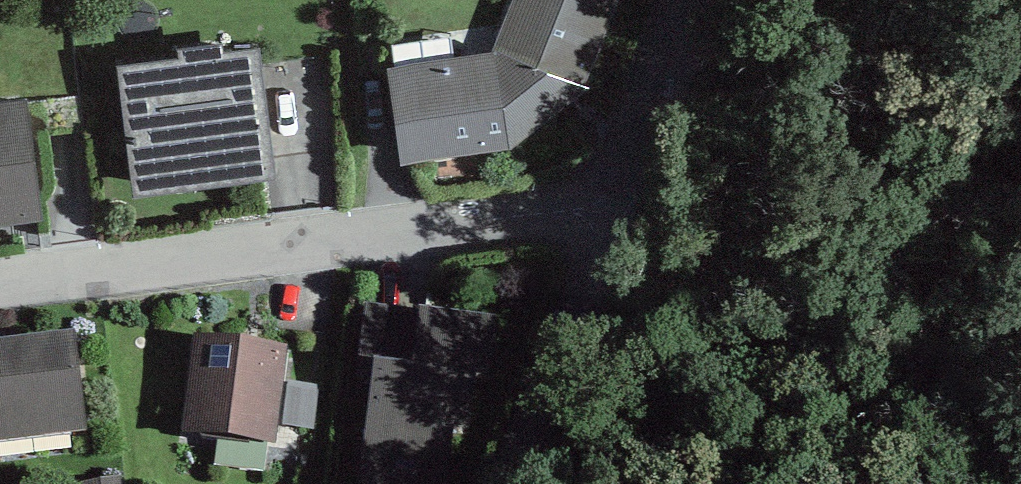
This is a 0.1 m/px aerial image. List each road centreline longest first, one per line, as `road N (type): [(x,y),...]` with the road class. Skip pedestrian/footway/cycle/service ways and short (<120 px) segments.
road 1 (residential): [(613,203),(0,281)]
road 2 (residential): [(511,483),(562,326),(613,203)]
road 3 (residential): [(613,203),(682,0)]

